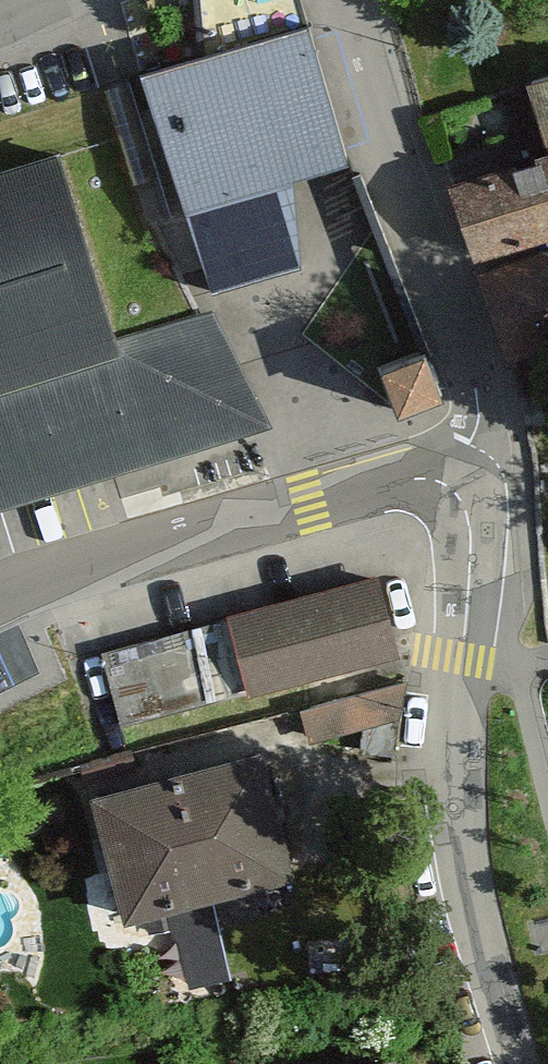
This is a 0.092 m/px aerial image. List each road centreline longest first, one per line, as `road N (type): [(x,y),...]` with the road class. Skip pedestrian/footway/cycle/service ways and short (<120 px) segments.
road 1 (residential): [(512,1063),(468,879),(457,660),(477,483)]
road 2 (residential): [(477,483),(484,379),(333,0)]
road 3 (residential): [(477,483),(310,506),(0,614)]

